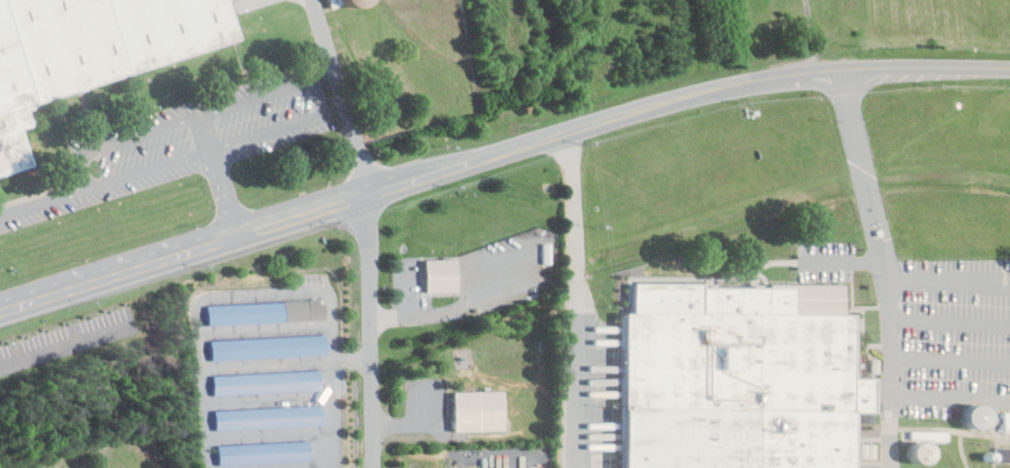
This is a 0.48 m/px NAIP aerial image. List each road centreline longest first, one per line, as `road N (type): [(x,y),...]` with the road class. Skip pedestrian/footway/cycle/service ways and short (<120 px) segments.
road 1 (primary): [(0,310),(700,92),(879,66),(1009,68)]
road 2 (residential): [(368,191),(373,467)]

